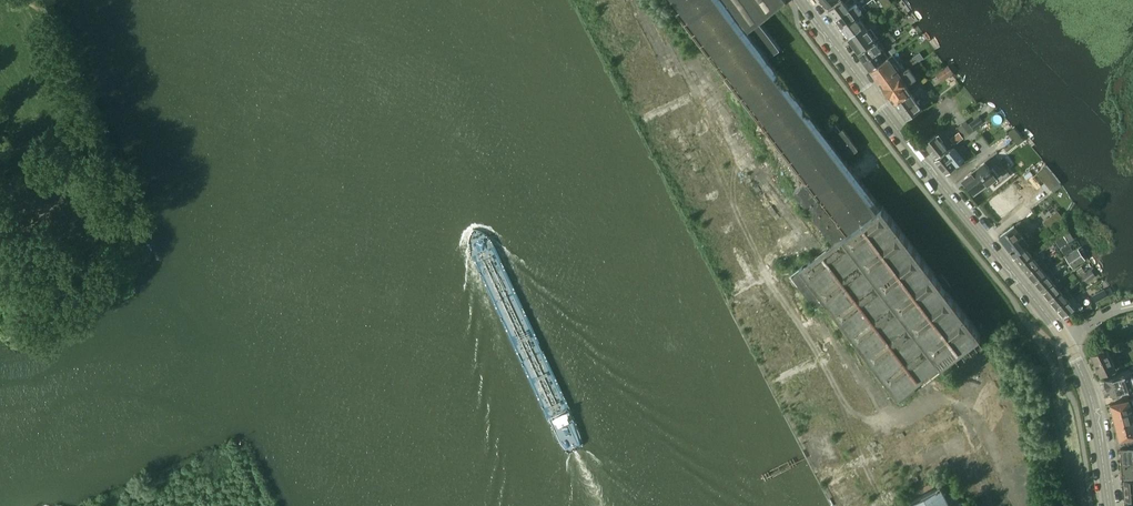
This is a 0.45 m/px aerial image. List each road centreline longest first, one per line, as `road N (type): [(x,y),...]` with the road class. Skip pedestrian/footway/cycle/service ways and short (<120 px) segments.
road 1 (tertiary): [(1065,340),(799,0)]
road 2 (tertiary): [(1108,505),(1090,398),(1065,340)]

